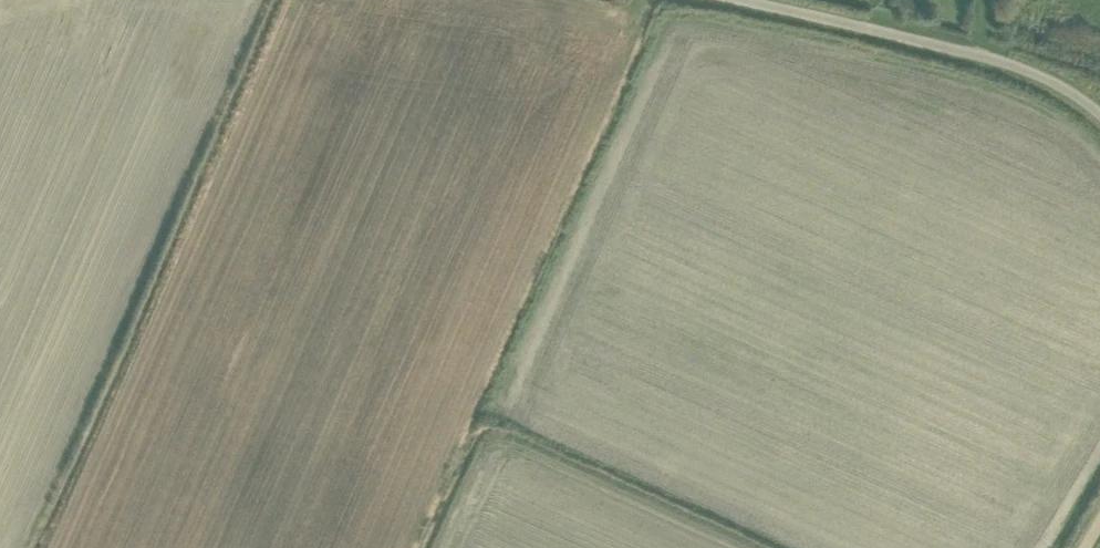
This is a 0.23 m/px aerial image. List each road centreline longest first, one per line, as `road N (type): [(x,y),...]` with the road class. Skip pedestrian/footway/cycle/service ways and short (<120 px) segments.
road 1 (unclassified): [(1099,111),(1067,87),(979,53),(740,0)]

